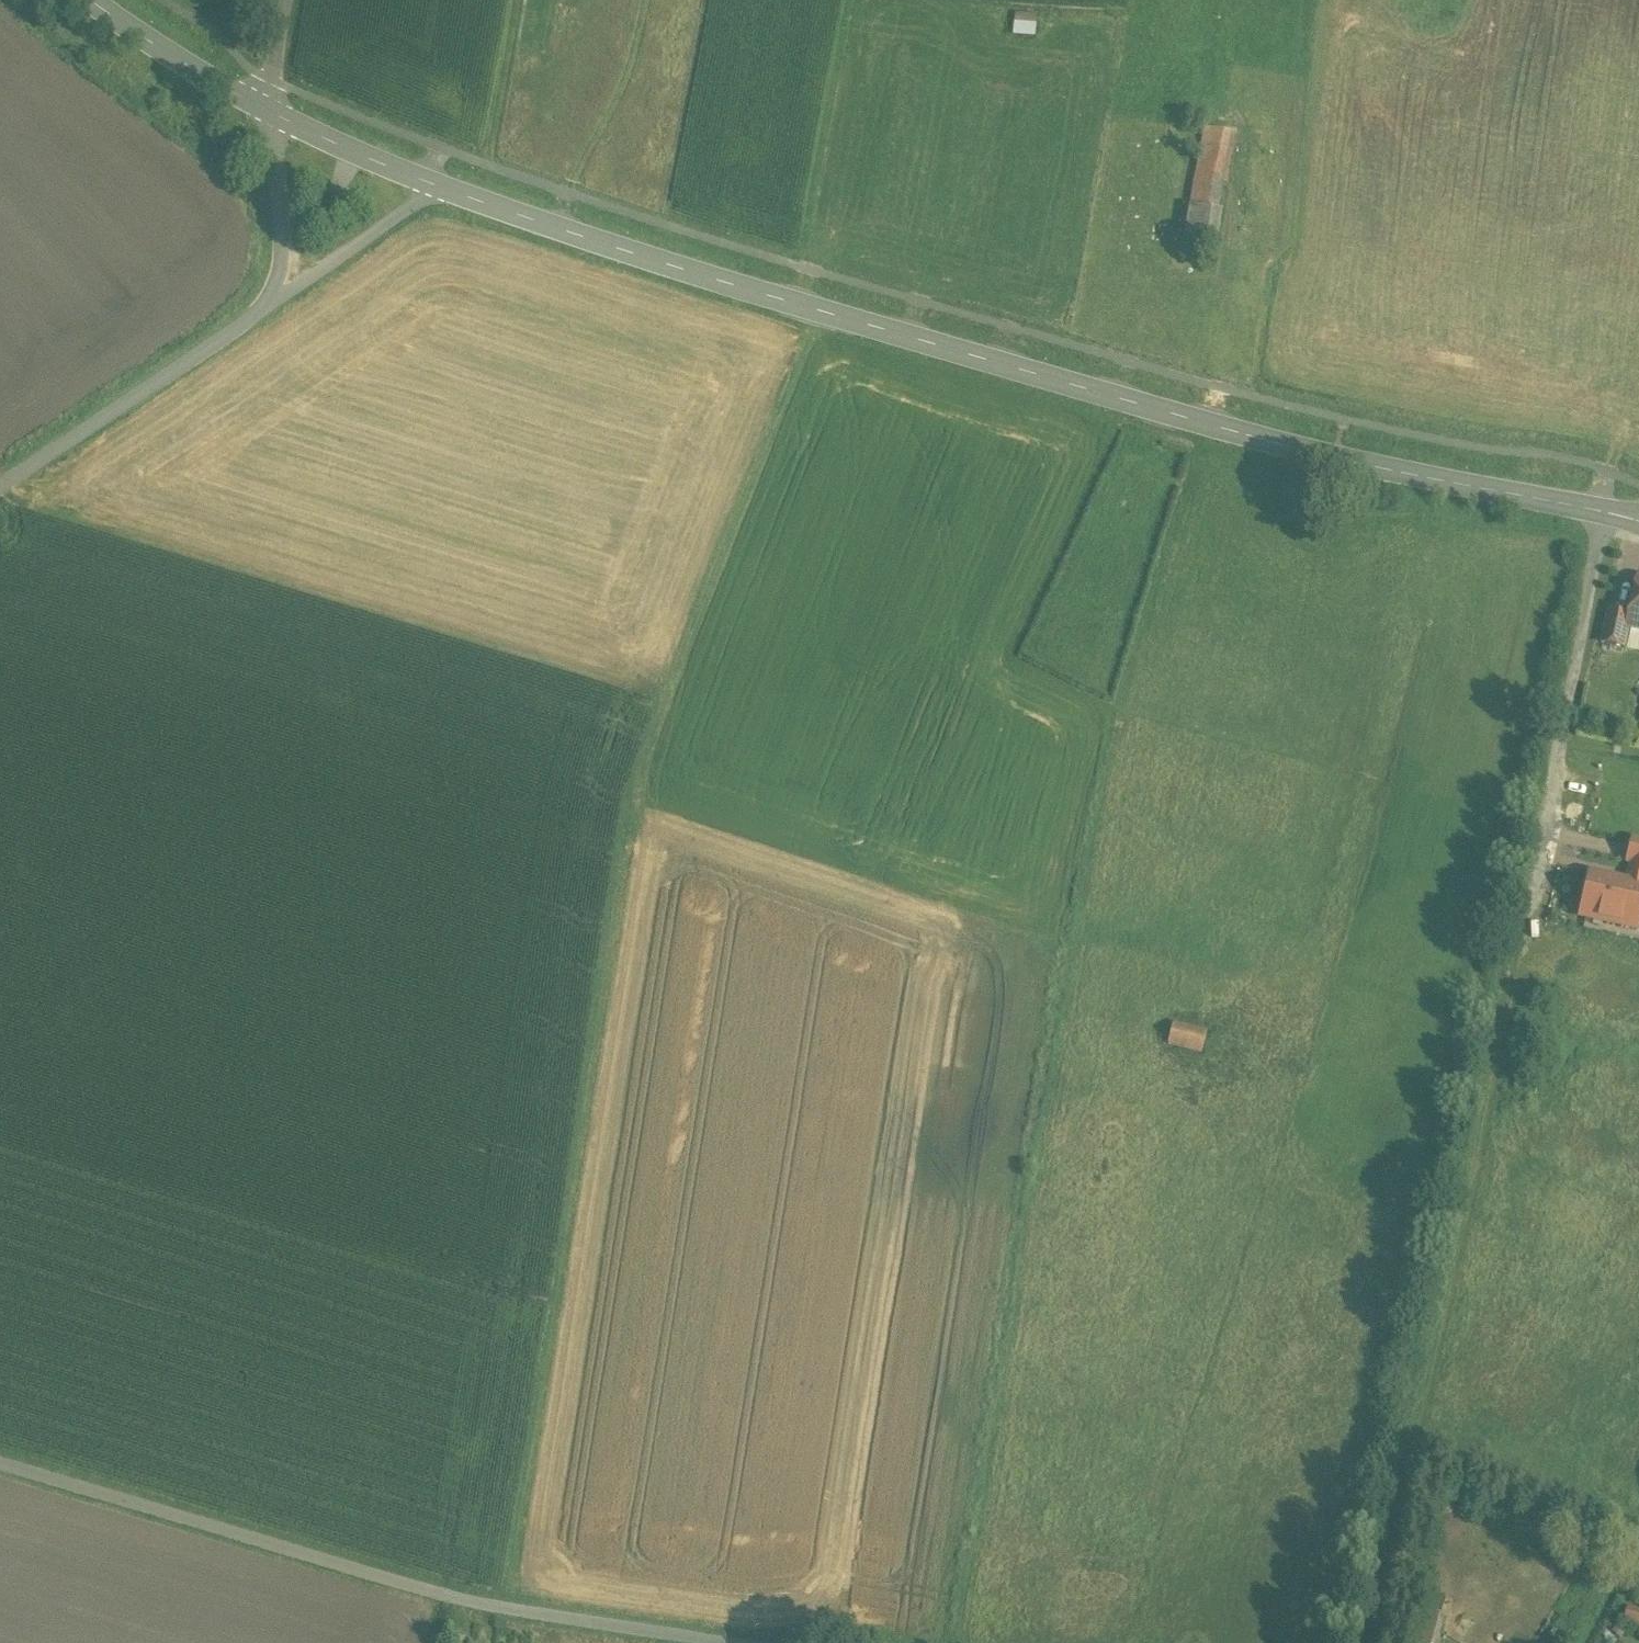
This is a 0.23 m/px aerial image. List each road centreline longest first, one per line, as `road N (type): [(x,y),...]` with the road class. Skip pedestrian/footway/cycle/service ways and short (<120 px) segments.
road 1 (tertiary): [(1638,522),(1217,427),(818,312),(435,186)]
road 2 (unclassified): [(0,1466),(407,1586),(703,1642)]
road 3 (unclassified): [(265,314),(0,492)]
road 4 (tertiary): [(271,115),(190,72),(90,0)]
road 5 (unclassified): [(265,314),(435,186)]
road 6 (unclassified): [(271,115),(284,255),(265,314)]
road 7 (tertiary): [(435,186),(271,115)]

